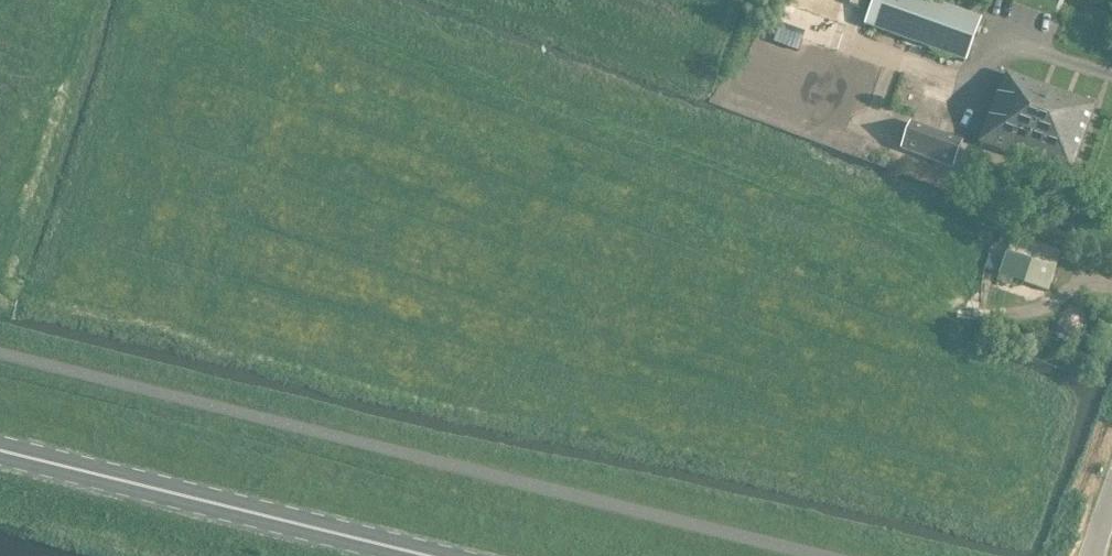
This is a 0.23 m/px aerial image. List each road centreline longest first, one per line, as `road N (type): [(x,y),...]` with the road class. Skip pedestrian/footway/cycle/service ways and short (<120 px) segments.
road 1 (primary): [(410,555),(0,456)]

